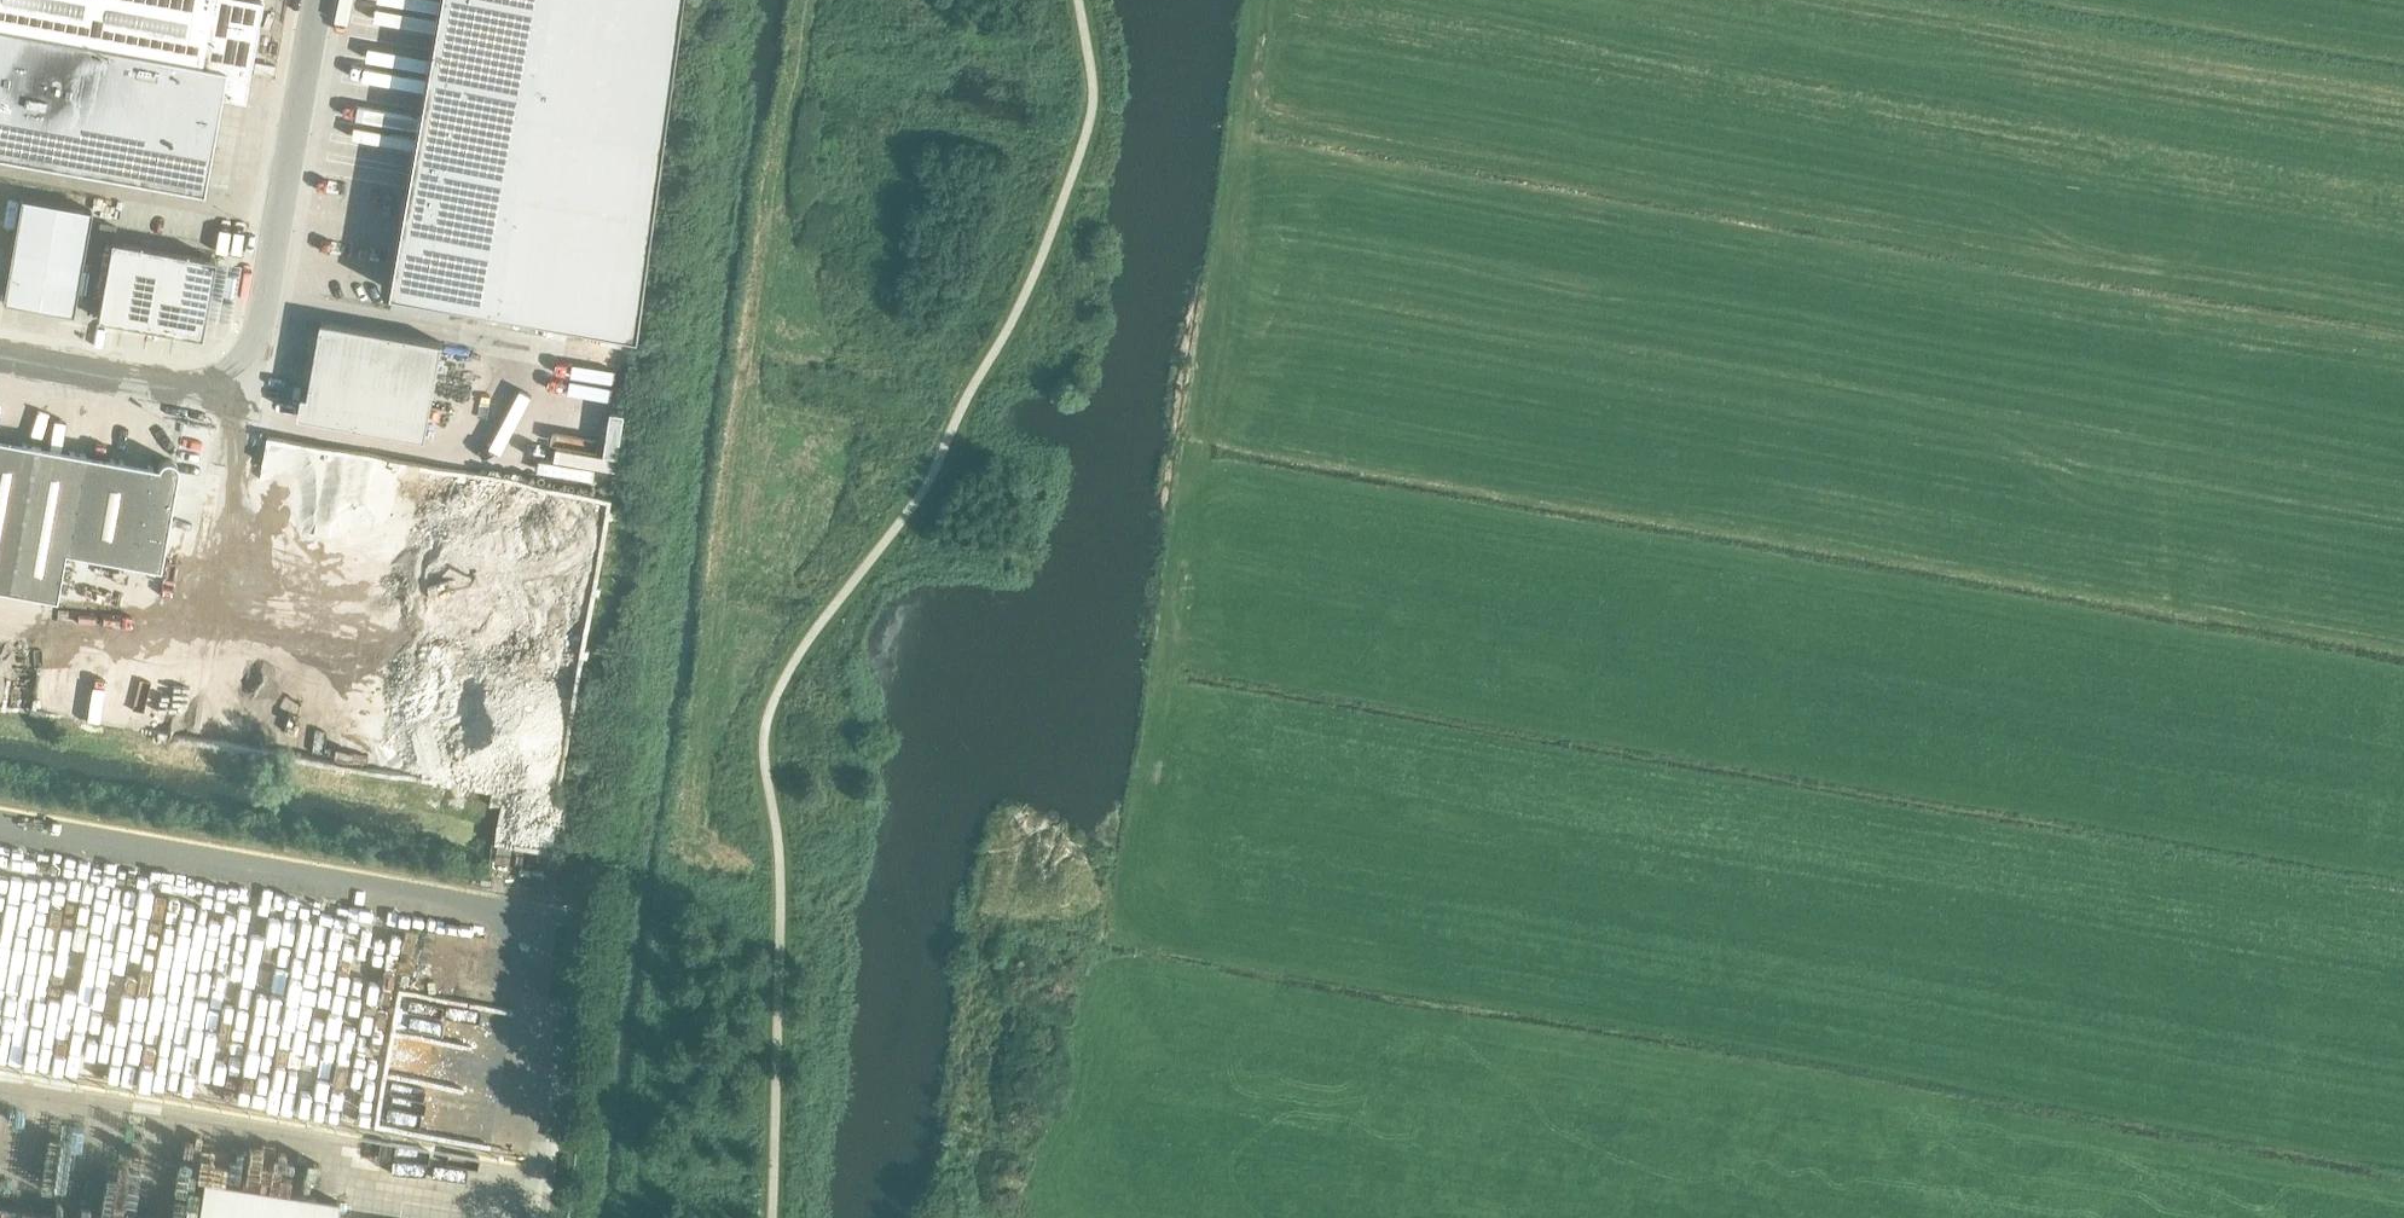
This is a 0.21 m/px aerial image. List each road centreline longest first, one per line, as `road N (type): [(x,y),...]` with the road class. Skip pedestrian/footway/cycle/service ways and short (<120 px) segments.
road 1 (unclassified): [(245,401),(318,0)]
road 2 (unclassified): [(245,401),(0,359)]

